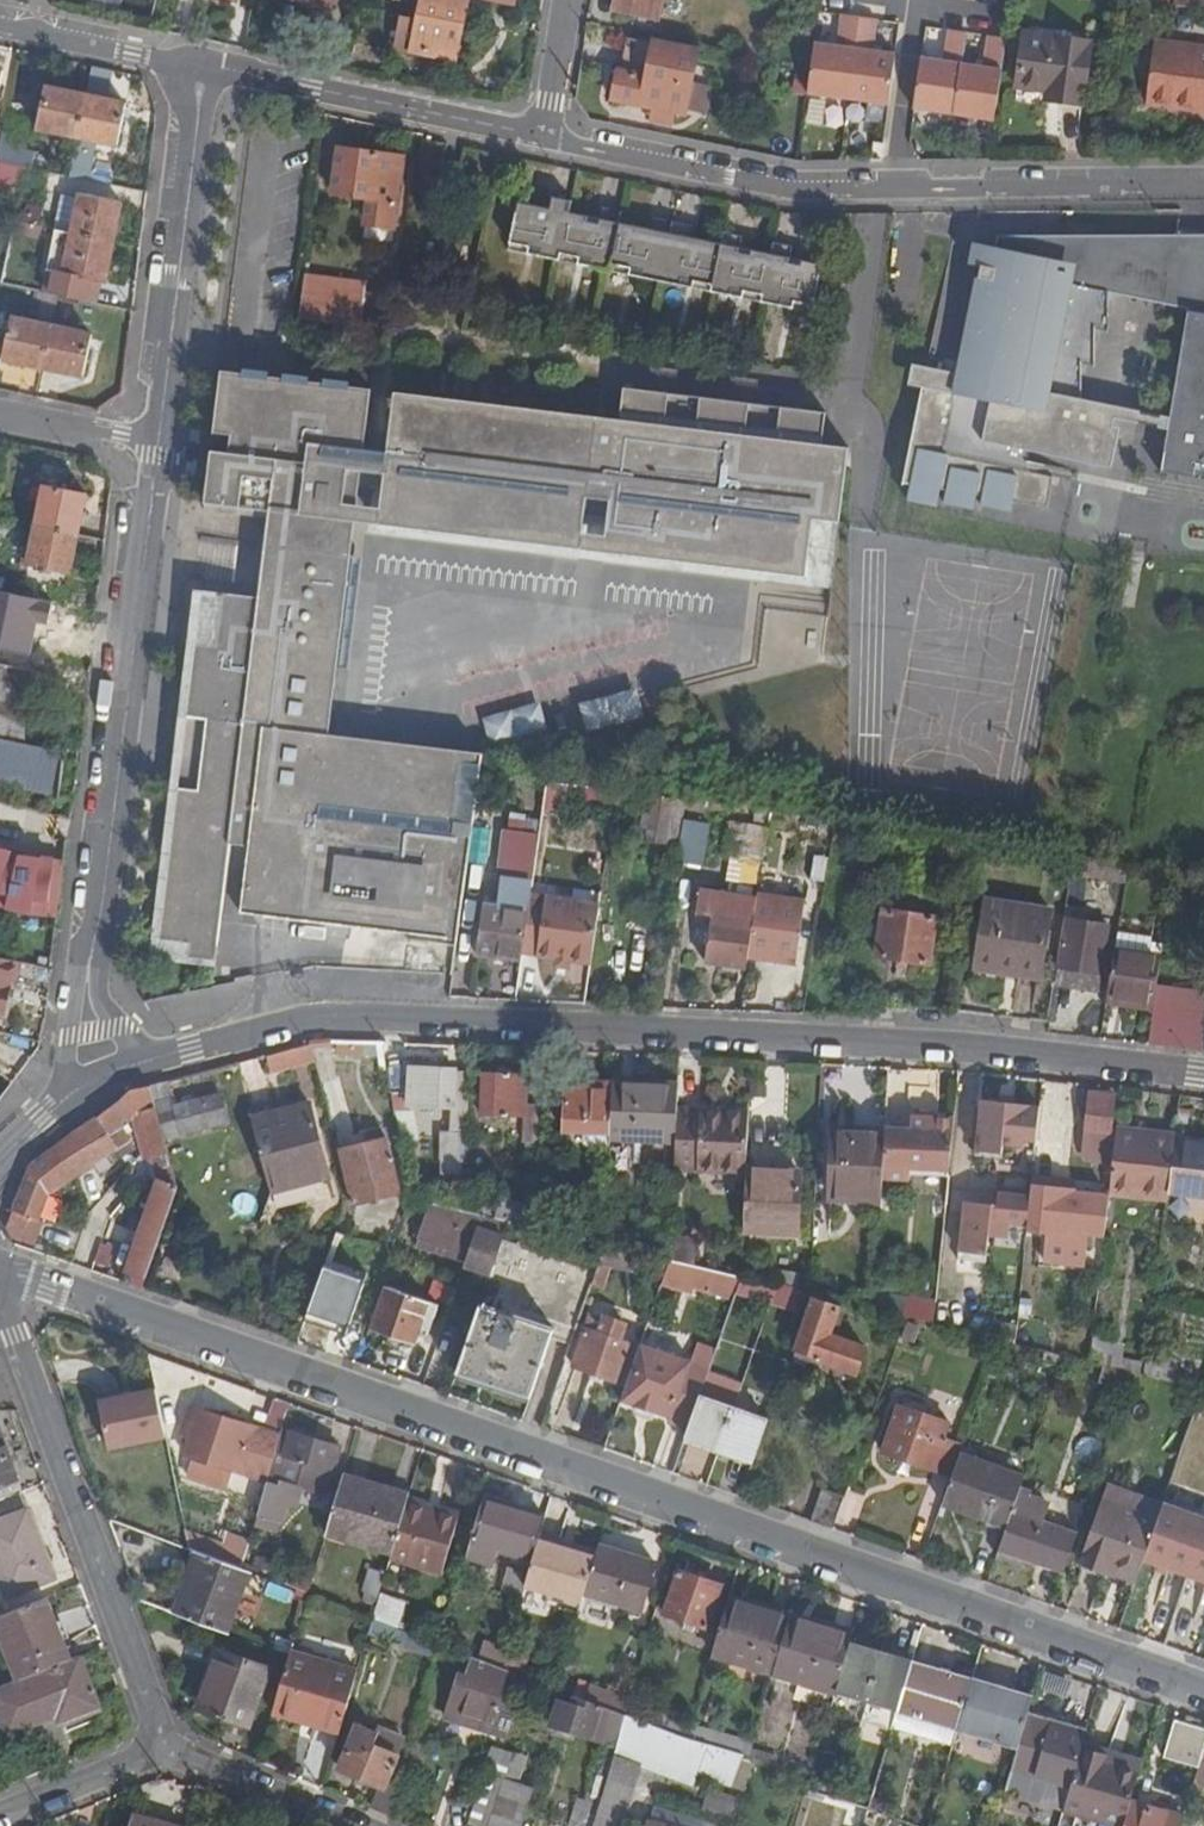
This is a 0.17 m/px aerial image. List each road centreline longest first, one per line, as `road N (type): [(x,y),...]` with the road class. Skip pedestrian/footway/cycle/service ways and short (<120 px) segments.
road 1 (tertiary): [(0,1273),(1203,1693)]
road 2 (residential): [(1203,1073),(969,1047),(317,1018),(82,1076)]
road 3 (residential): [(1203,179),(834,189),(544,138)]
road 4 (residential): [(157,444),(82,1076)]
road 5 (residential): [(165,1746),(13,1325),(0,1310)]
road 6 (residential): [(202,67),(157,444)]
road 7 (residential): [(544,138),(202,67)]
road 8 (residential): [(357,1825),(165,1746)]
road 9 (residential): [(202,67),(0,20)]
road 10 (residential): [(0,1814),(165,1746)]
road 11 (residential): [(0,412),(157,444)]
road 12 (residential): [(567,0),(544,138)]

